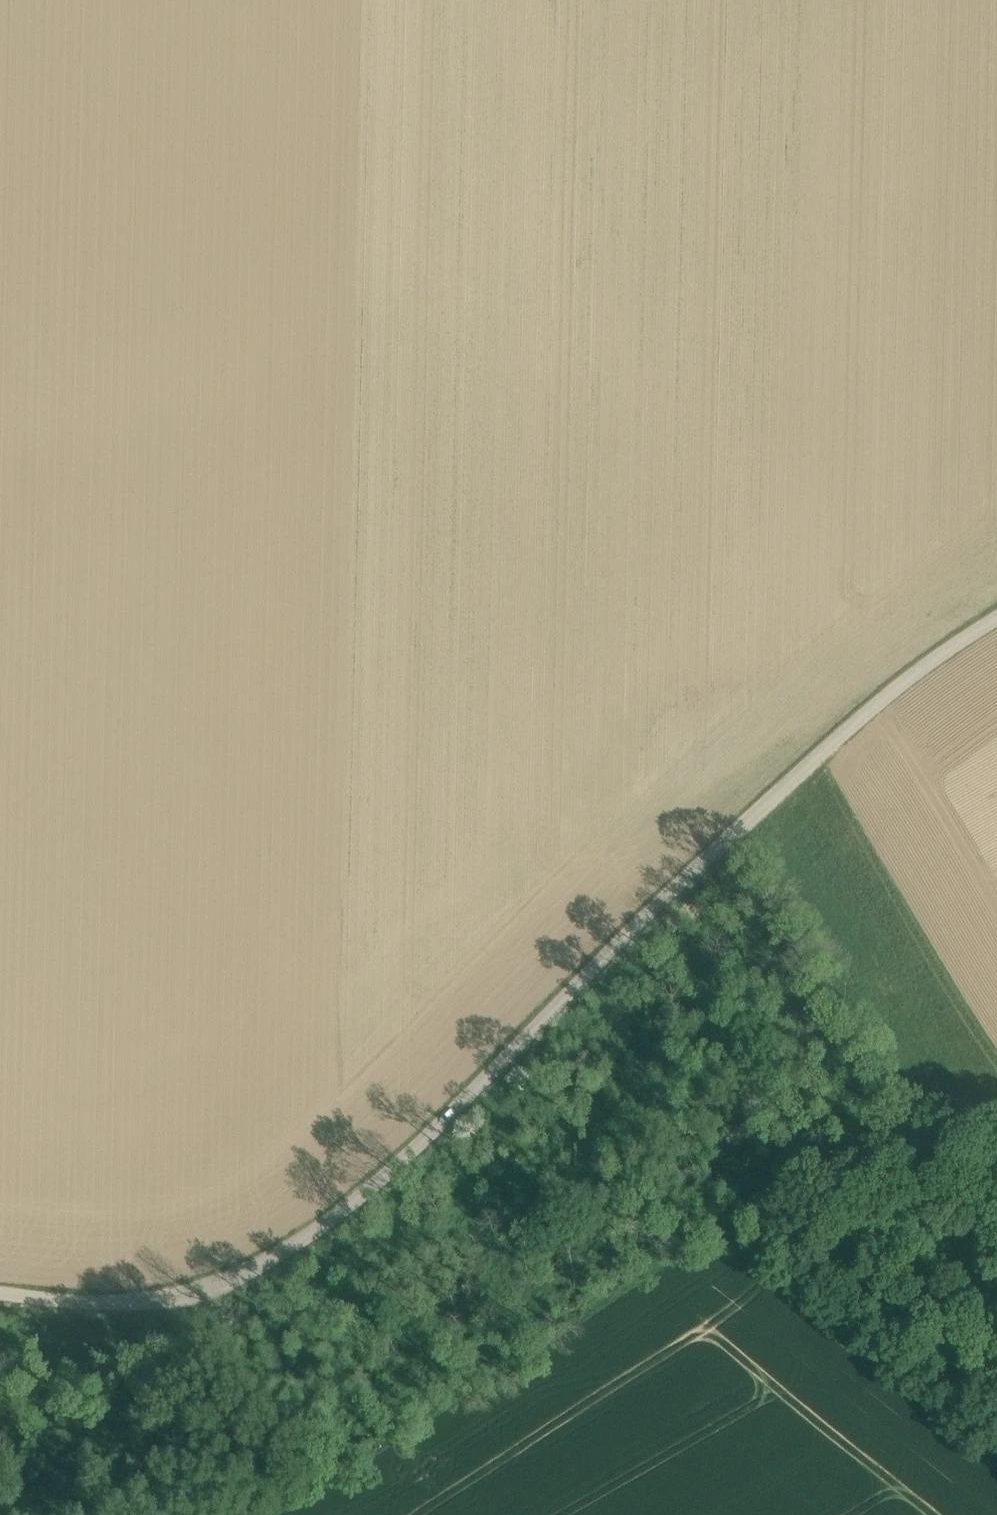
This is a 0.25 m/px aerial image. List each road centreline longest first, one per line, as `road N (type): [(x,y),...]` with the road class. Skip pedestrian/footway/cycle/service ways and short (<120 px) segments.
road 1 (unclassified): [(996,600),(703,846),(403,1145),(198,1291),(0,1288)]
road 2 (track): [(712,1218),(810,1296),(996,1423)]

